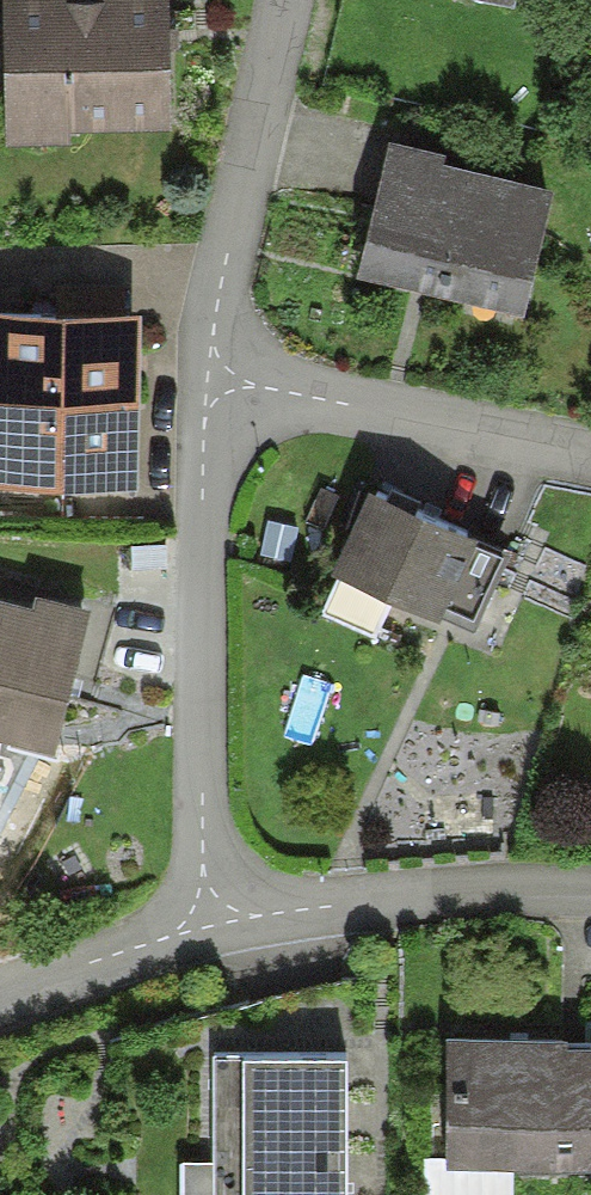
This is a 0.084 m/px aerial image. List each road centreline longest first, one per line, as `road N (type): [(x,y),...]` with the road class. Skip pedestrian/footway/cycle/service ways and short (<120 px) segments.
road 1 (residential): [(209,925),(198,514),(204,380)]
road 2 (residential): [(590,451),(204,380)]
road 3 (residential): [(204,380),(276,0)]
road 4 (residential): [(209,925),(421,897),(590,891)]
road 5 (residential): [(0,998),(209,925)]

